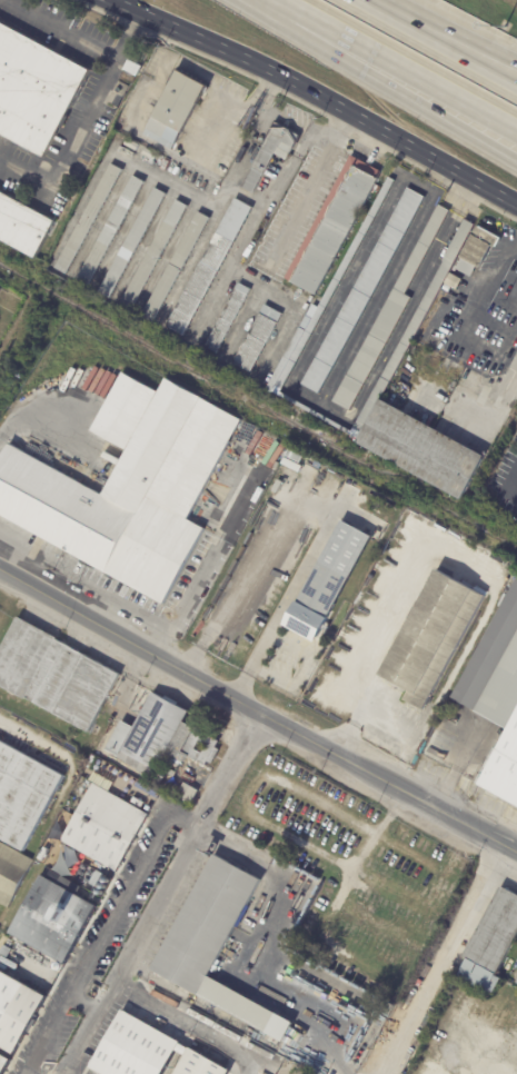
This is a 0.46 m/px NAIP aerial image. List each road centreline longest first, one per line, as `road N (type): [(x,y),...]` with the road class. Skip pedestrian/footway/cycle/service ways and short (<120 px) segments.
road 1 (residential): [(0,574),(516,860)]
road 2 (secondary): [(101,0),(340,108),(516,204)]
road 3 (motorway): [(305,26),(406,100),(516,164)]
road 4 (motorway): [(305,26),(516,135)]
road 5 (motorway): [(516,85),(395,11)]
road 6 (motorway): [(516,64),(395,11)]

